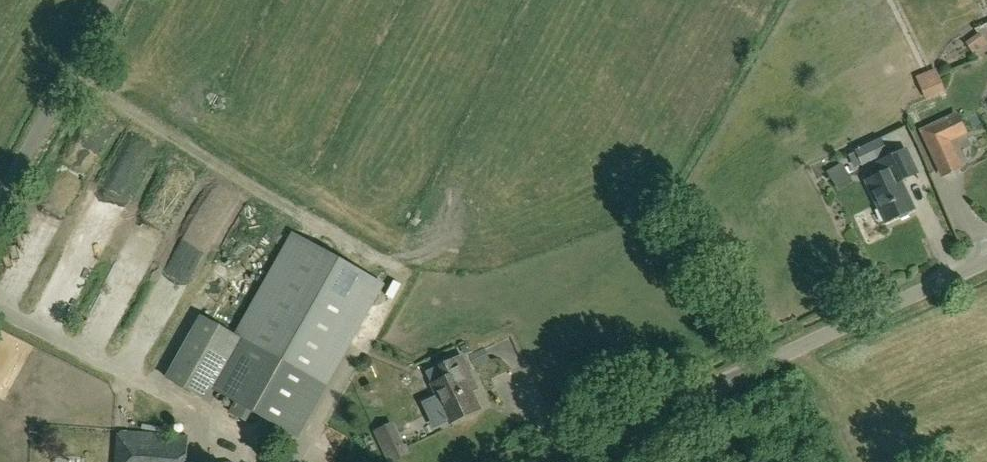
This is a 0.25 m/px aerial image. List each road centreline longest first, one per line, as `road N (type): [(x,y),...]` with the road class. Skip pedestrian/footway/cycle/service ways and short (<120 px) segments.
road 1 (unclassified): [(556,461),(986,262)]
road 2 (unclassified): [(114,0),(0,205)]

